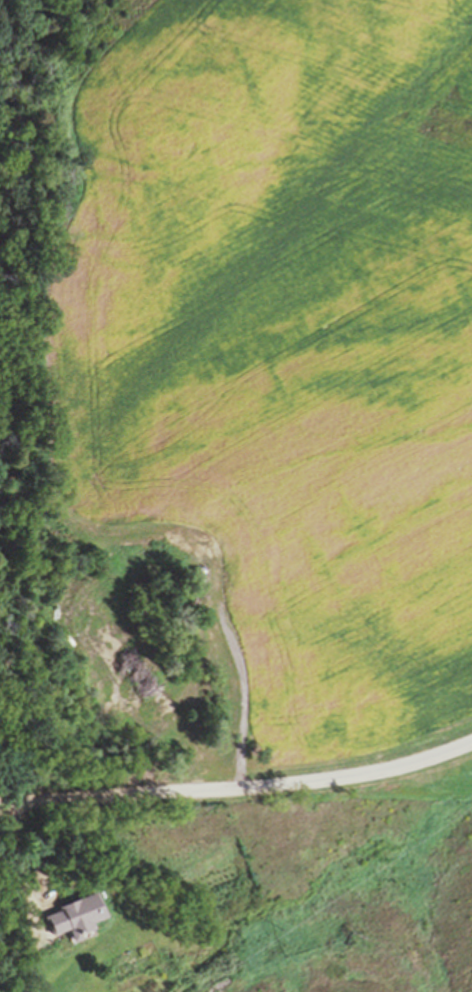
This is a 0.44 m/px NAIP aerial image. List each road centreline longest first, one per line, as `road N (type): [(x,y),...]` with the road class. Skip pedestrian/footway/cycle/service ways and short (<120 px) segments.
road 1 (residential): [(471,740),(353,775),(0,801)]

